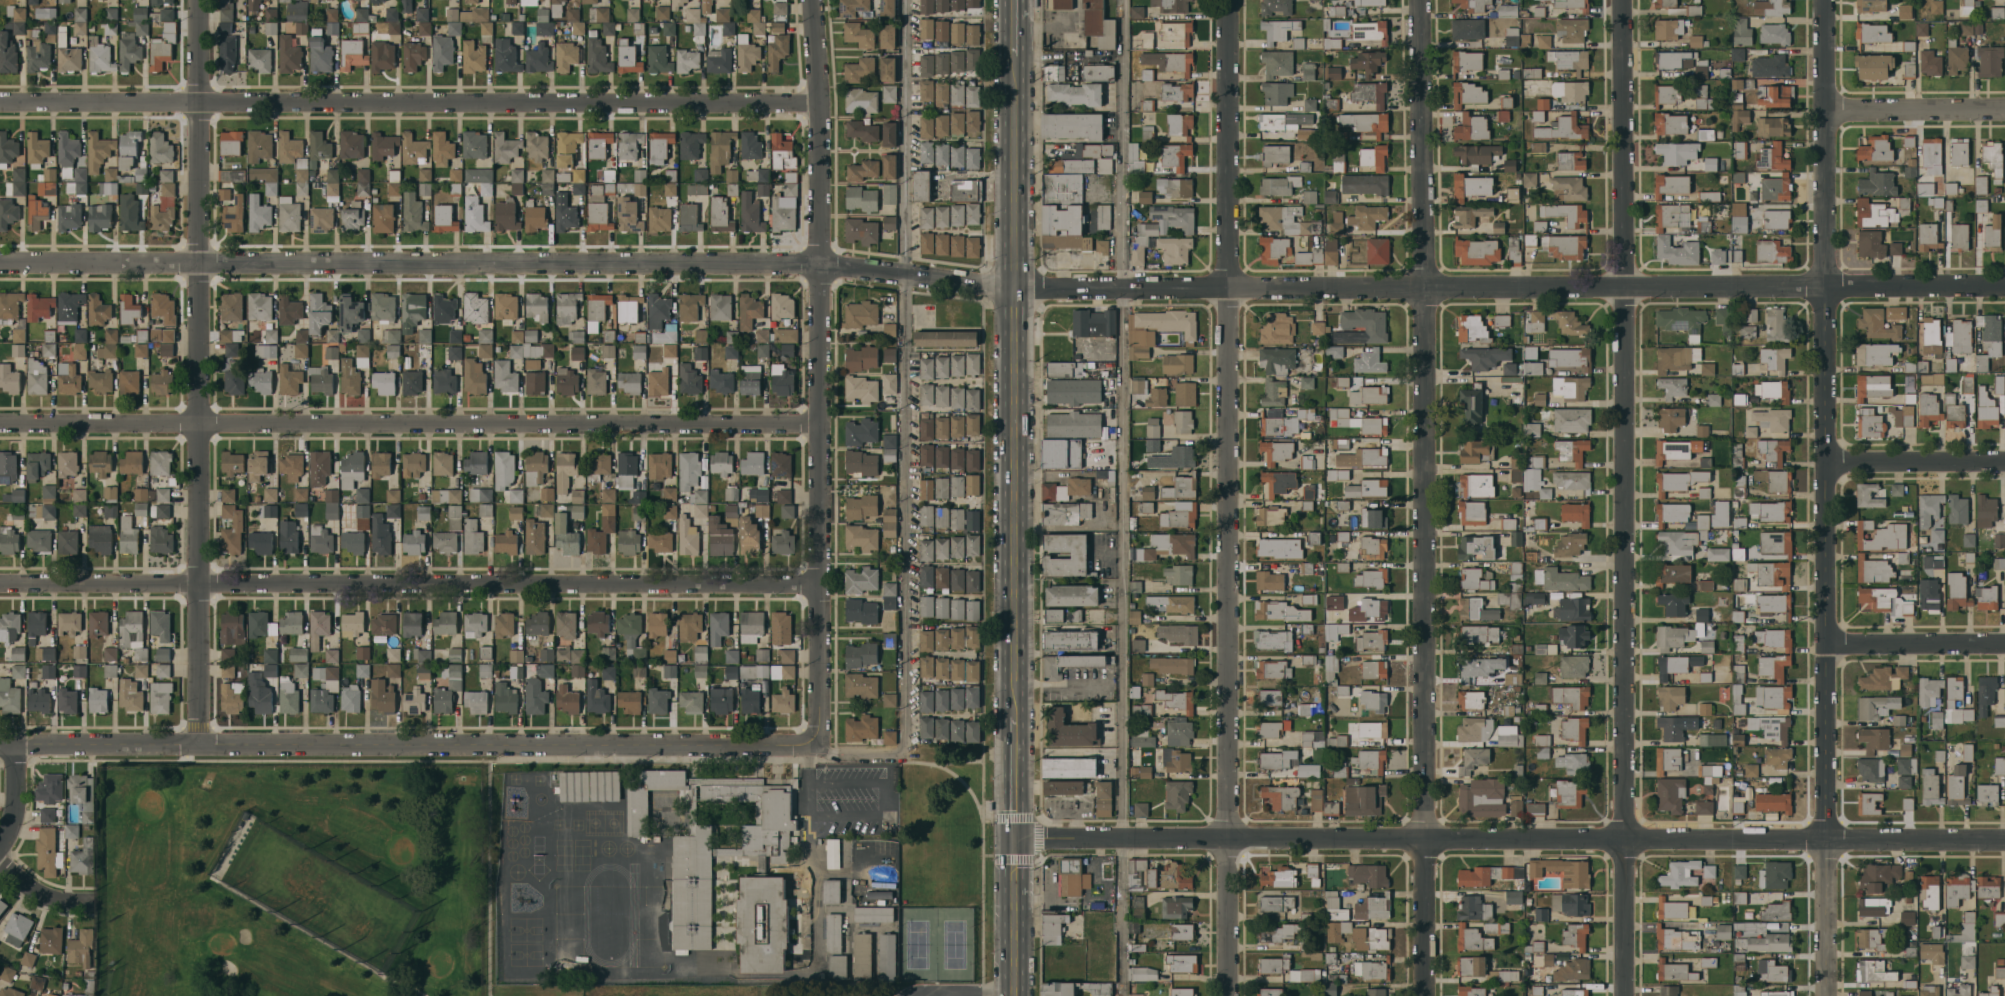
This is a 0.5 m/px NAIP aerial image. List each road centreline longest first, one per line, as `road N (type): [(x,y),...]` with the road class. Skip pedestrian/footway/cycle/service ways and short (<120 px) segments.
road 1 (residential): [(2004,285),(1058,289),(791,261),(0,261)]
road 2 (tertiary): [(1823,0),(1828,995)]
road 3 (residential): [(1622,0),(1625,995)]
road 4 (residential): [(1422,0),(1424,995)]
road 5 (residential): [(1227,0),(1226,995)]
road 6 (residential): [(2004,840),(1019,839)]
road 7 (residential): [(818,425),(0,421)]
road 8 (residential): [(818,102),(0,102)]
road 9 (residential): [(817,584),(0,582)]
road 10 (residential): [(197,0),(197,743)]
road 11 (residential): [(810,0),(818,425),(817,730),(810,740)]
road 12 (primary): [(1016,56),(1018,715)]
road 13 (residential): [(810,740),(197,743)]
road 14 (residential): [(197,743),(0,743)]
road 15 (residential): [(2004,109),(1823,109)]
road 16 (residential): [(2004,644),(1825,644)]
road 17 (residential): [(2004,461),(1826,462)]
road 18 (primary): [(1019,839),(1019,995)]
road 19 (primary): [(1018,715),(1019,839)]

